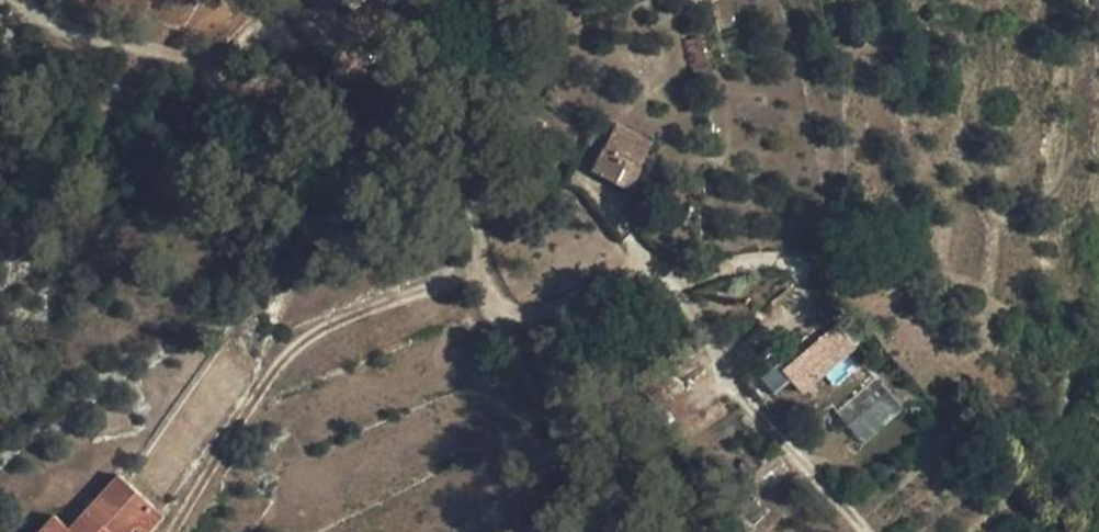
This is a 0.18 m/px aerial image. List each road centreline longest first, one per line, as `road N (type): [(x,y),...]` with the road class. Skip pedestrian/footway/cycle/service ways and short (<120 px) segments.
road 1 (residential): [(23,0),(84,41),(209,65),(435,149),(505,317)]
road 2 (track): [(505,317),(574,445),(602,531)]

